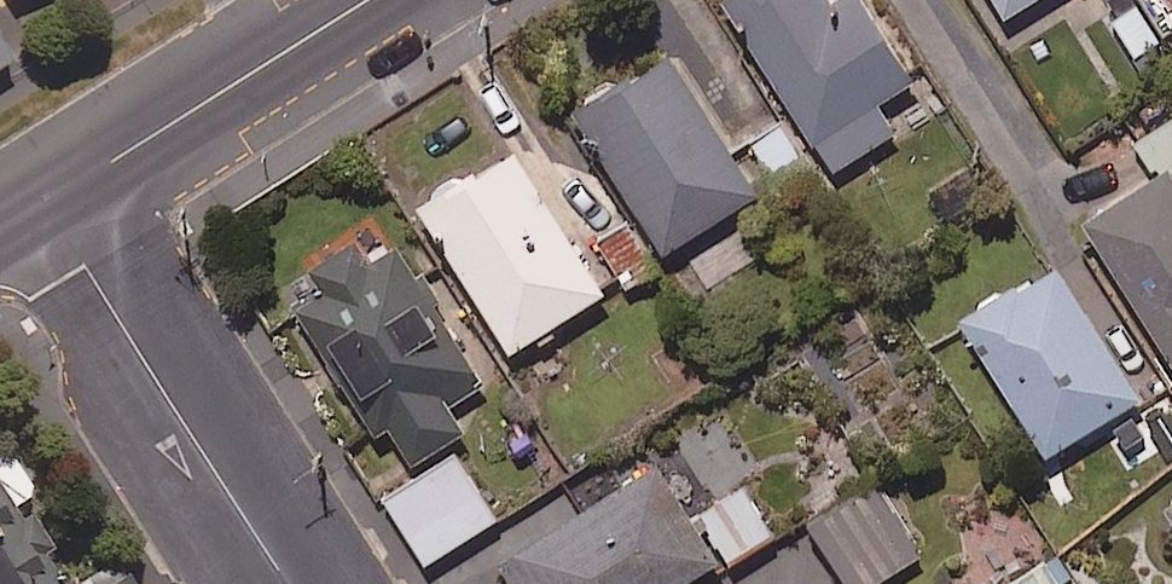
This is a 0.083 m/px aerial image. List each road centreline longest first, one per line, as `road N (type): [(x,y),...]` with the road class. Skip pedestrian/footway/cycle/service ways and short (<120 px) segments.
road 1 (residential): [(42,206),(287,583)]
road 2 (tertiary): [(369,0),(42,206)]

